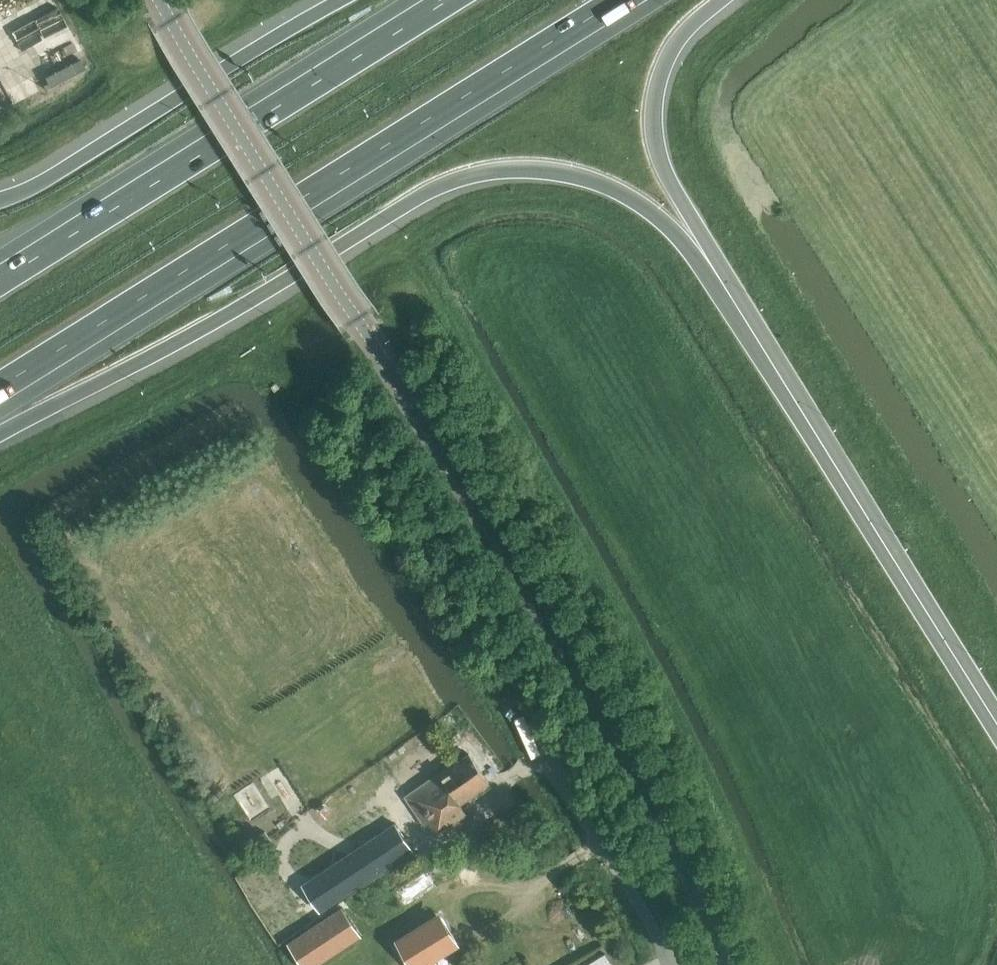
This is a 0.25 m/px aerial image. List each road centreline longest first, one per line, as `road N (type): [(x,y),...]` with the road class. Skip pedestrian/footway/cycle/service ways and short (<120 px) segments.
road 1 (motorway): [(0,425),(195,334),(431,189),(490,169),(559,171),(616,190),(711,265)]
road 2 (motorway): [(0,395),(635,0)]
road 3 (tertiary): [(388,358),(631,760),(731,964)]
road 4 (motorway): [(996,723),(711,265)]
road 5 (motorway): [(448,0),(0,279)]
road 6 (tertiary): [(388,358),(170,0)]
road 7 (motorway): [(343,0),(56,175),(0,200)]
road 8 (motorway): [(711,265),(660,151),(655,104),(677,41),(721,0)]

